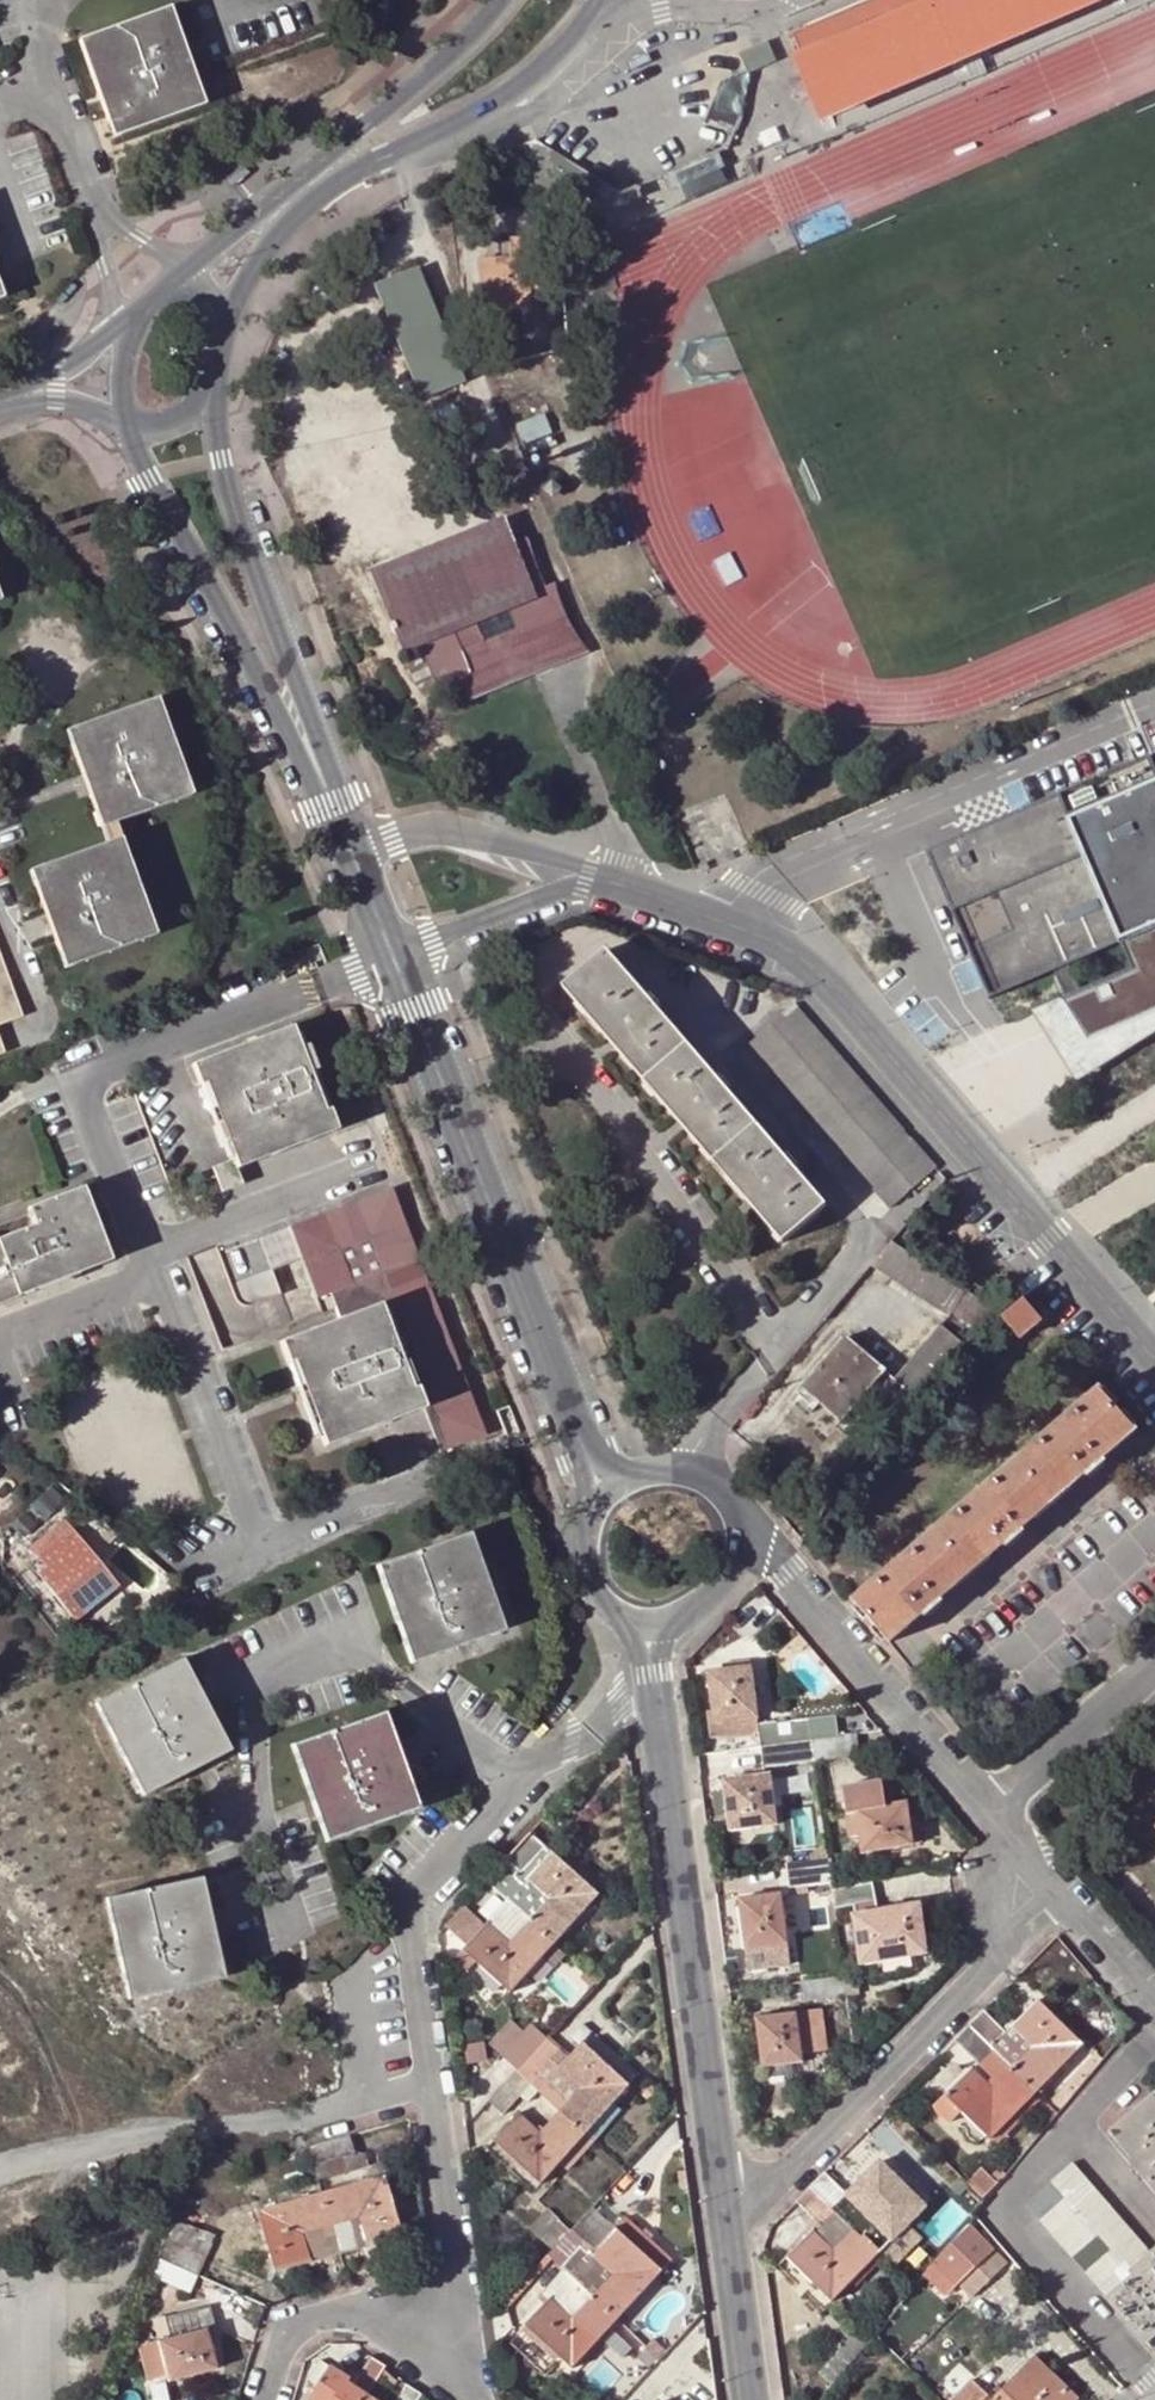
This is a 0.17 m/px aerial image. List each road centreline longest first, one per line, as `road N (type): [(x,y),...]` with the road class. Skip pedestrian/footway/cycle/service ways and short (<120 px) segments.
road 1 (residential): [(1154,1357),(918,1082),(791,950),(589,880)]
road 2 (residential): [(620,940),(862,1229),(859,1252),(691,1475)]
road 3 (residential): [(470,2398),(411,1931),(419,1895),(526,1789)]
road 4 (residential): [(526,1789),(341,1641),(259,1676),(263,1830),(294,1934)]
road 5 (secondary): [(391,952),(605,1493)]
road 6 (secondary): [(662,1694),(728,2238)]
road 7 (residential): [(139,1252),(86,1109),(92,1080),(391,952)]
road 8 (secondary): [(227,320),(294,215),(384,153),(522,85),(598,0)]
road 9 (residential): [(728,2238),(1048,1890)]
road 10 (secondary): [(502,0),(361,128),(180,270)]
road 11 (secondary): [(122,428),(145,484),(305,749)]
road 12 (secondary): [(305,749),(219,460),(215,394)]
road 13 (residential): [(983,1816),(782,1576),(740,1549)]
road 14 (residential): [(256,1550),(159,1277)]
road 15 (residential): [(470,2398),(372,2314),(336,2313),(291,2332),(269,2399)]
road 16 (residential): [(589,880),(437,828),(352,851)]
road 17 (residential): [(359,1168),(139,1252)]
road 18 (residential): [(983,1816),(1154,1662)]
road 19 (residential): [(391,952),(589,880)]
road 20 (secondary): [(605,1493),(585,1532),(588,1575),(614,1609),(654,1625)]
road 21 (residential): [(0,1336),(159,1277)]
road 22 (residential): [(526,1789),(621,1706),(662,1694)]
road 23 (residential): [(1154,2020),(1048,1890)]
road 24 (secondary): [(728,2238),(746,2399)]
road 25 (residential): [(256,1550),(402,1495)]
road 26 (residential): [(85,187),(119,326)]
road 27 (residential): [(119,326),(0,405)]
road 28 (residential): [(0,96),(58,116),(85,187)]
road 29 (residential): [(0,904),(44,1024)]
road 30 (residential): [(0,405),(75,405),(122,428)]
road 31 (residential): [(180,270),(134,240),(85,187)]
road 32 (secondary): [(654,1625),(703,1614),(735,1574),(740,1549)]

